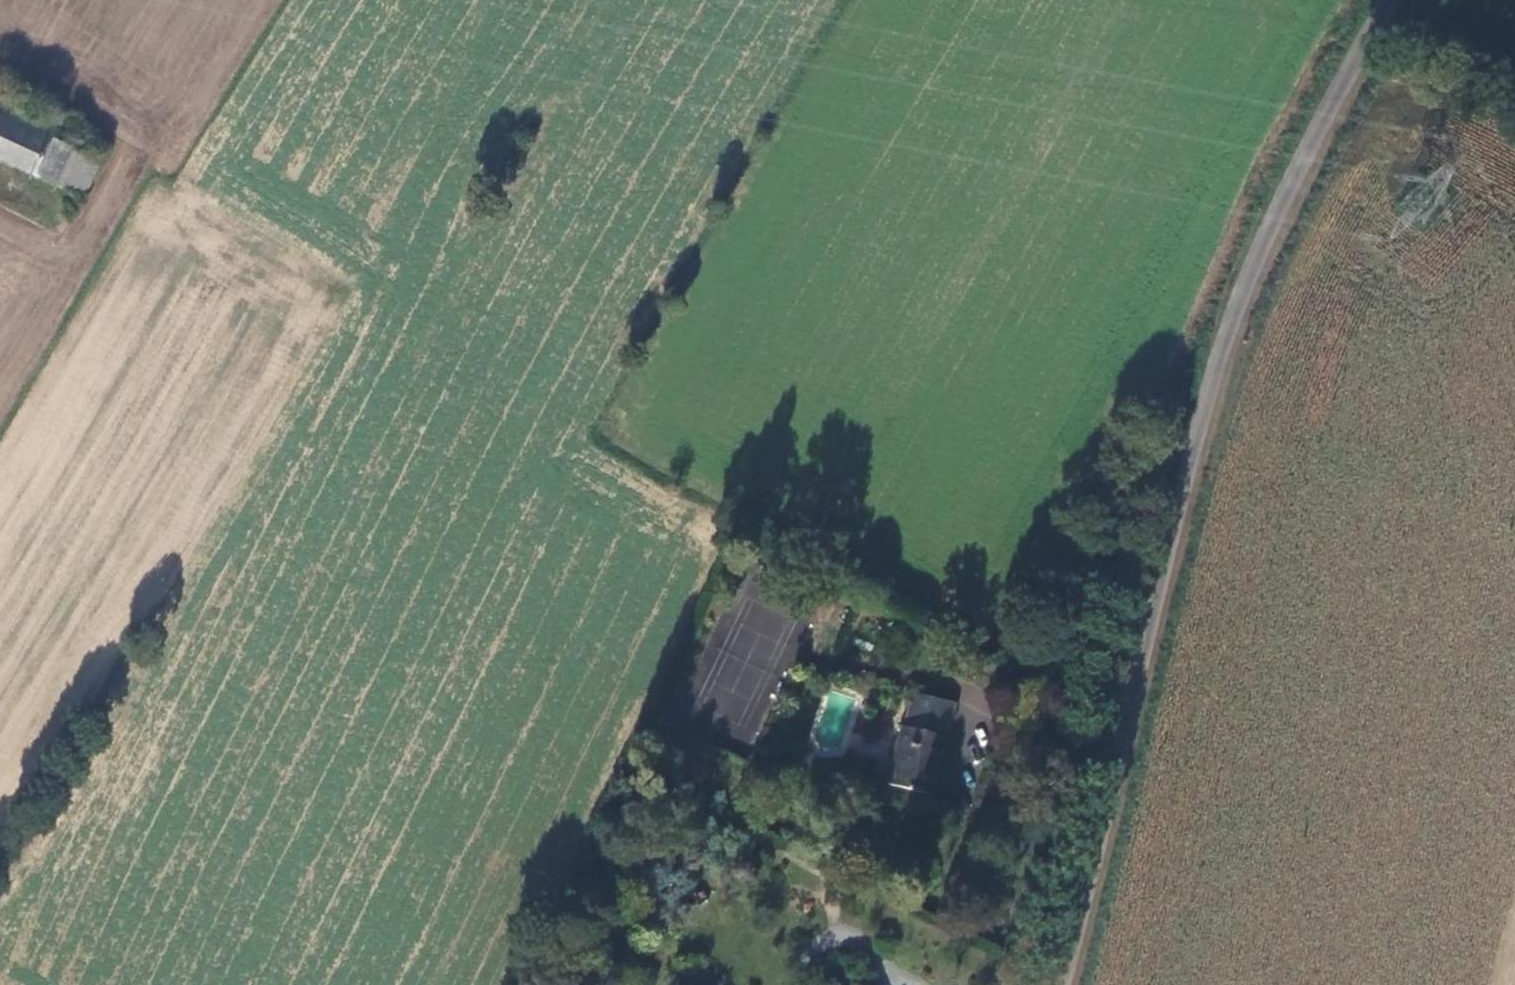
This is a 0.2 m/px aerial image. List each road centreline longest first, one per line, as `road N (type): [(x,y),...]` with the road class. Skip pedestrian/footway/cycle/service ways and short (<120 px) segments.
road 1 (unclassified): [(1393,0),(1245,277),(1215,358),(1058,984)]

